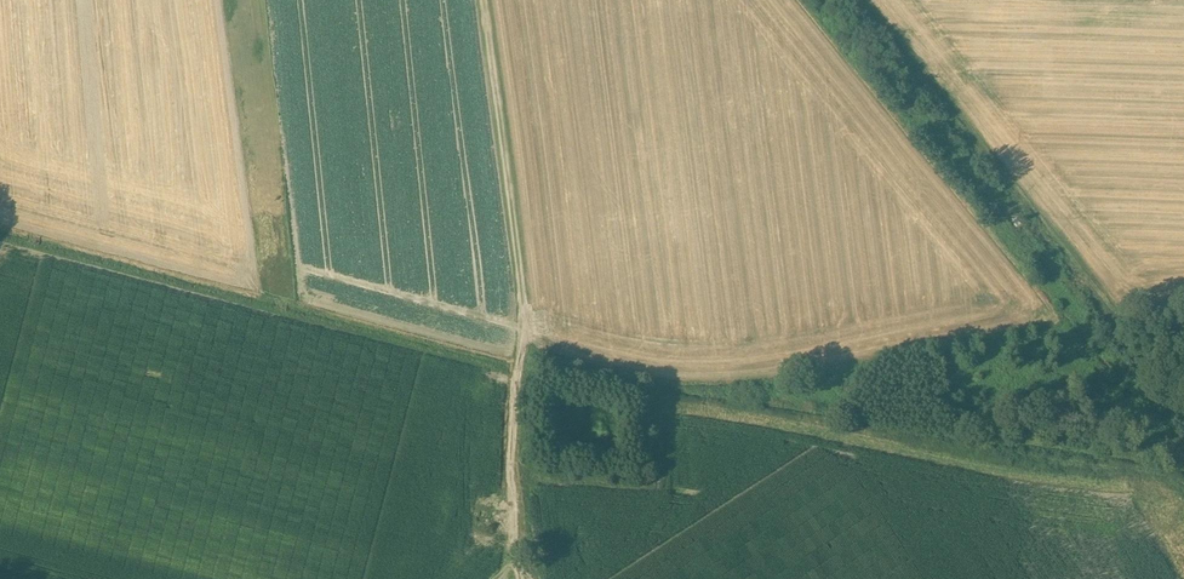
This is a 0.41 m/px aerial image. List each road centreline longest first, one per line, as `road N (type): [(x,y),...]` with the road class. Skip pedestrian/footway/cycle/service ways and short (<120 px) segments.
road 1 (track): [(482,0),(523,314),(511,415),(516,554)]

